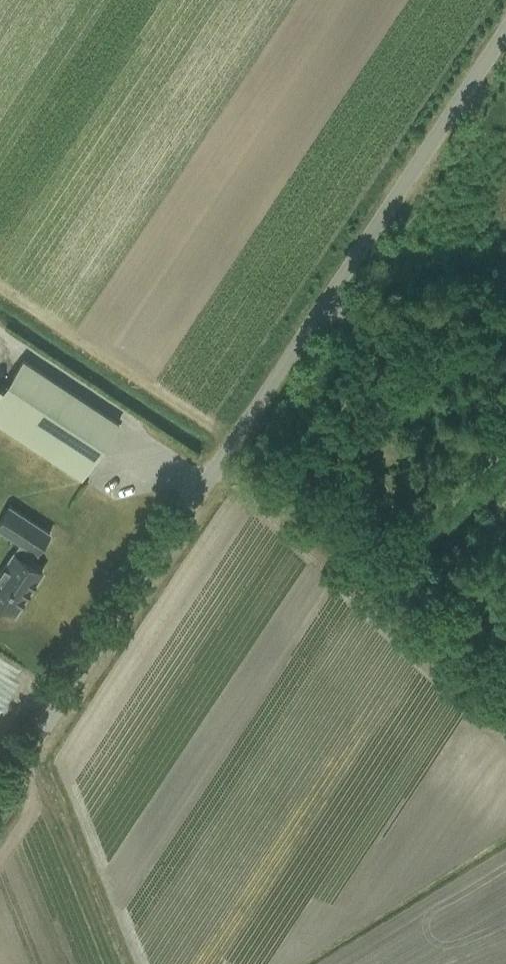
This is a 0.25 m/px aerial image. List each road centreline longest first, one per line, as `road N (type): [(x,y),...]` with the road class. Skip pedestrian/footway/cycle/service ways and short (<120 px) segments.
road 1 (unclassified): [(0,792),(505,38)]
road 2 (track): [(115,963),(30,748)]

